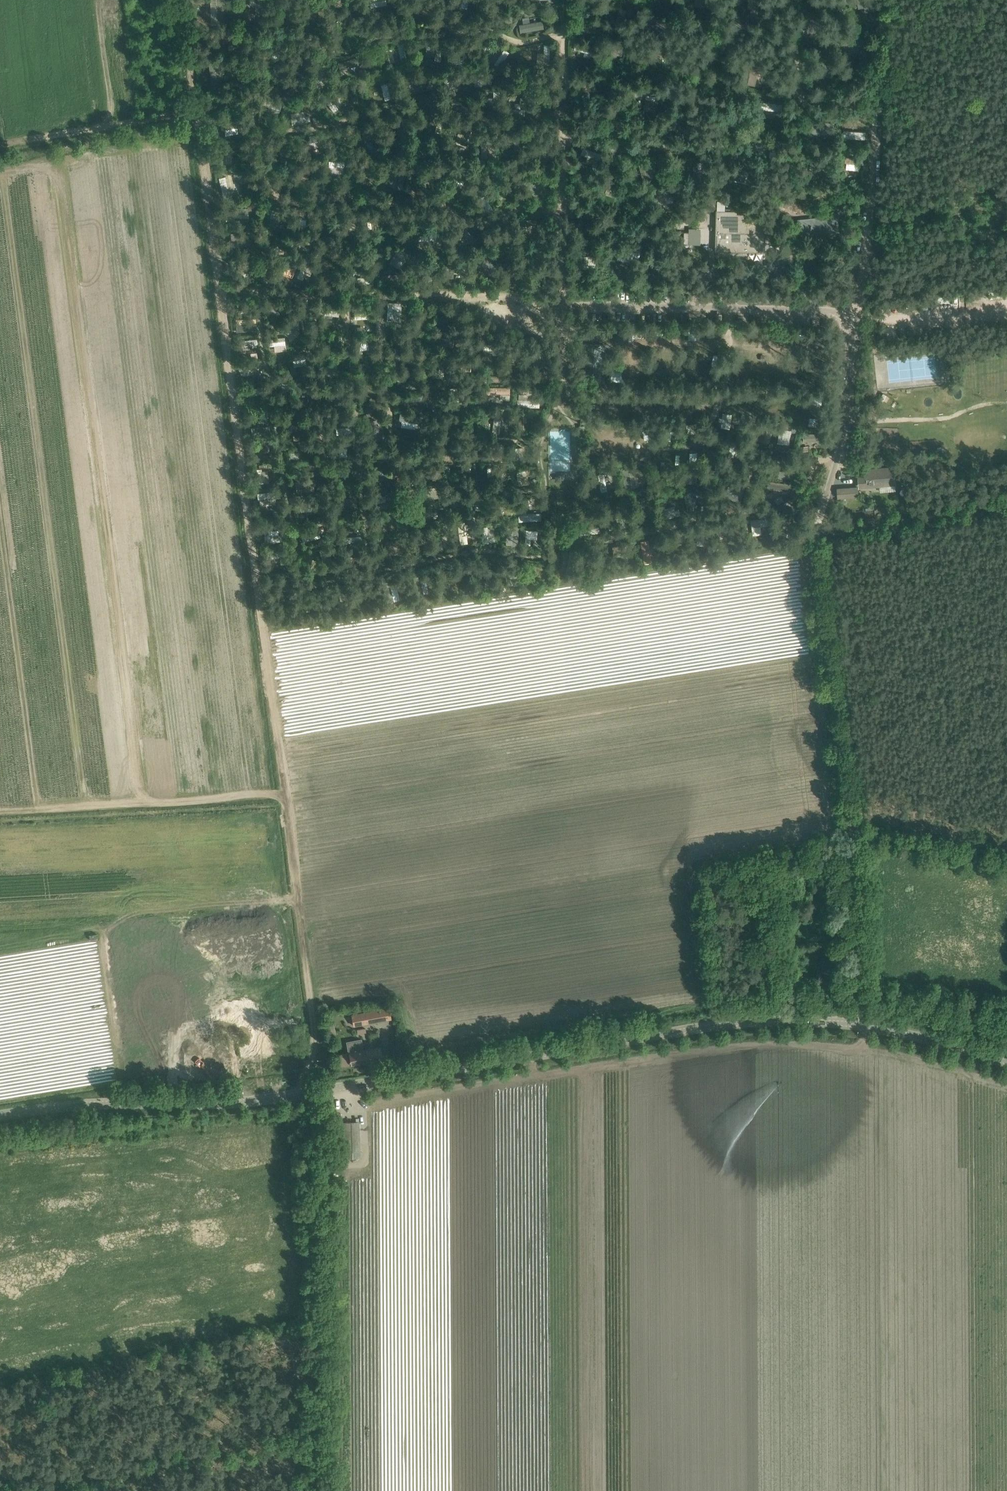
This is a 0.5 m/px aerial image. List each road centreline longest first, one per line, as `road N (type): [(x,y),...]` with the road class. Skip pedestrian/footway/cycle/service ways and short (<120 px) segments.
road 1 (track): [(192,112),(238,514),(319,1042),(312,1092)]
road 2 (tertiary): [(0,1115),(99,1103),(240,1103),(763,1021),(861,1026)]
road 3 (residential): [(562,143),(676,140),(750,151),(767,144),(786,122),(797,38),(793,29),(743,15),(561,30)]
road 4 (unclassified): [(861,1026),(851,824),(817,526)]
road 5 (residential): [(838,455),(817,457),(810,487),(786,501),(561,543),(550,558),(457,551),(412,561)]
road 6 (residential): [(838,455),(852,337),(834,311),(561,305)]
road 7 (residential): [(561,30),(522,38),(446,19),(410,20),(342,50),(265,37),(252,48),(259,123)]
road 8 (residential): [(348,574),(306,580),(297,566),(254,288)]
road 9 (residential): [(259,123),(337,124),(429,104),(490,116),(562,105)]
road 10 (residential): [(348,574),(305,289)]
road 11 (residential): [(381,567),(343,290)]
road 12 (residential): [(412,561),(381,350),(382,291)]
road 13 (residential): [(419,292),(429,365),(562,367)]
road 14 (residential): [(259,123),(270,195),(401,197)]
road 15 (track): [(0,143),(192,112)]
road 16 (track): [(817,526),(1006,498)]
road 17 (residential): [(401,197),(440,190),(506,196),(563,213)]
road 18 (tertiary): [(861,1026),(1006,1062)]
road 19 (residential): [(419,292),(561,305)]

